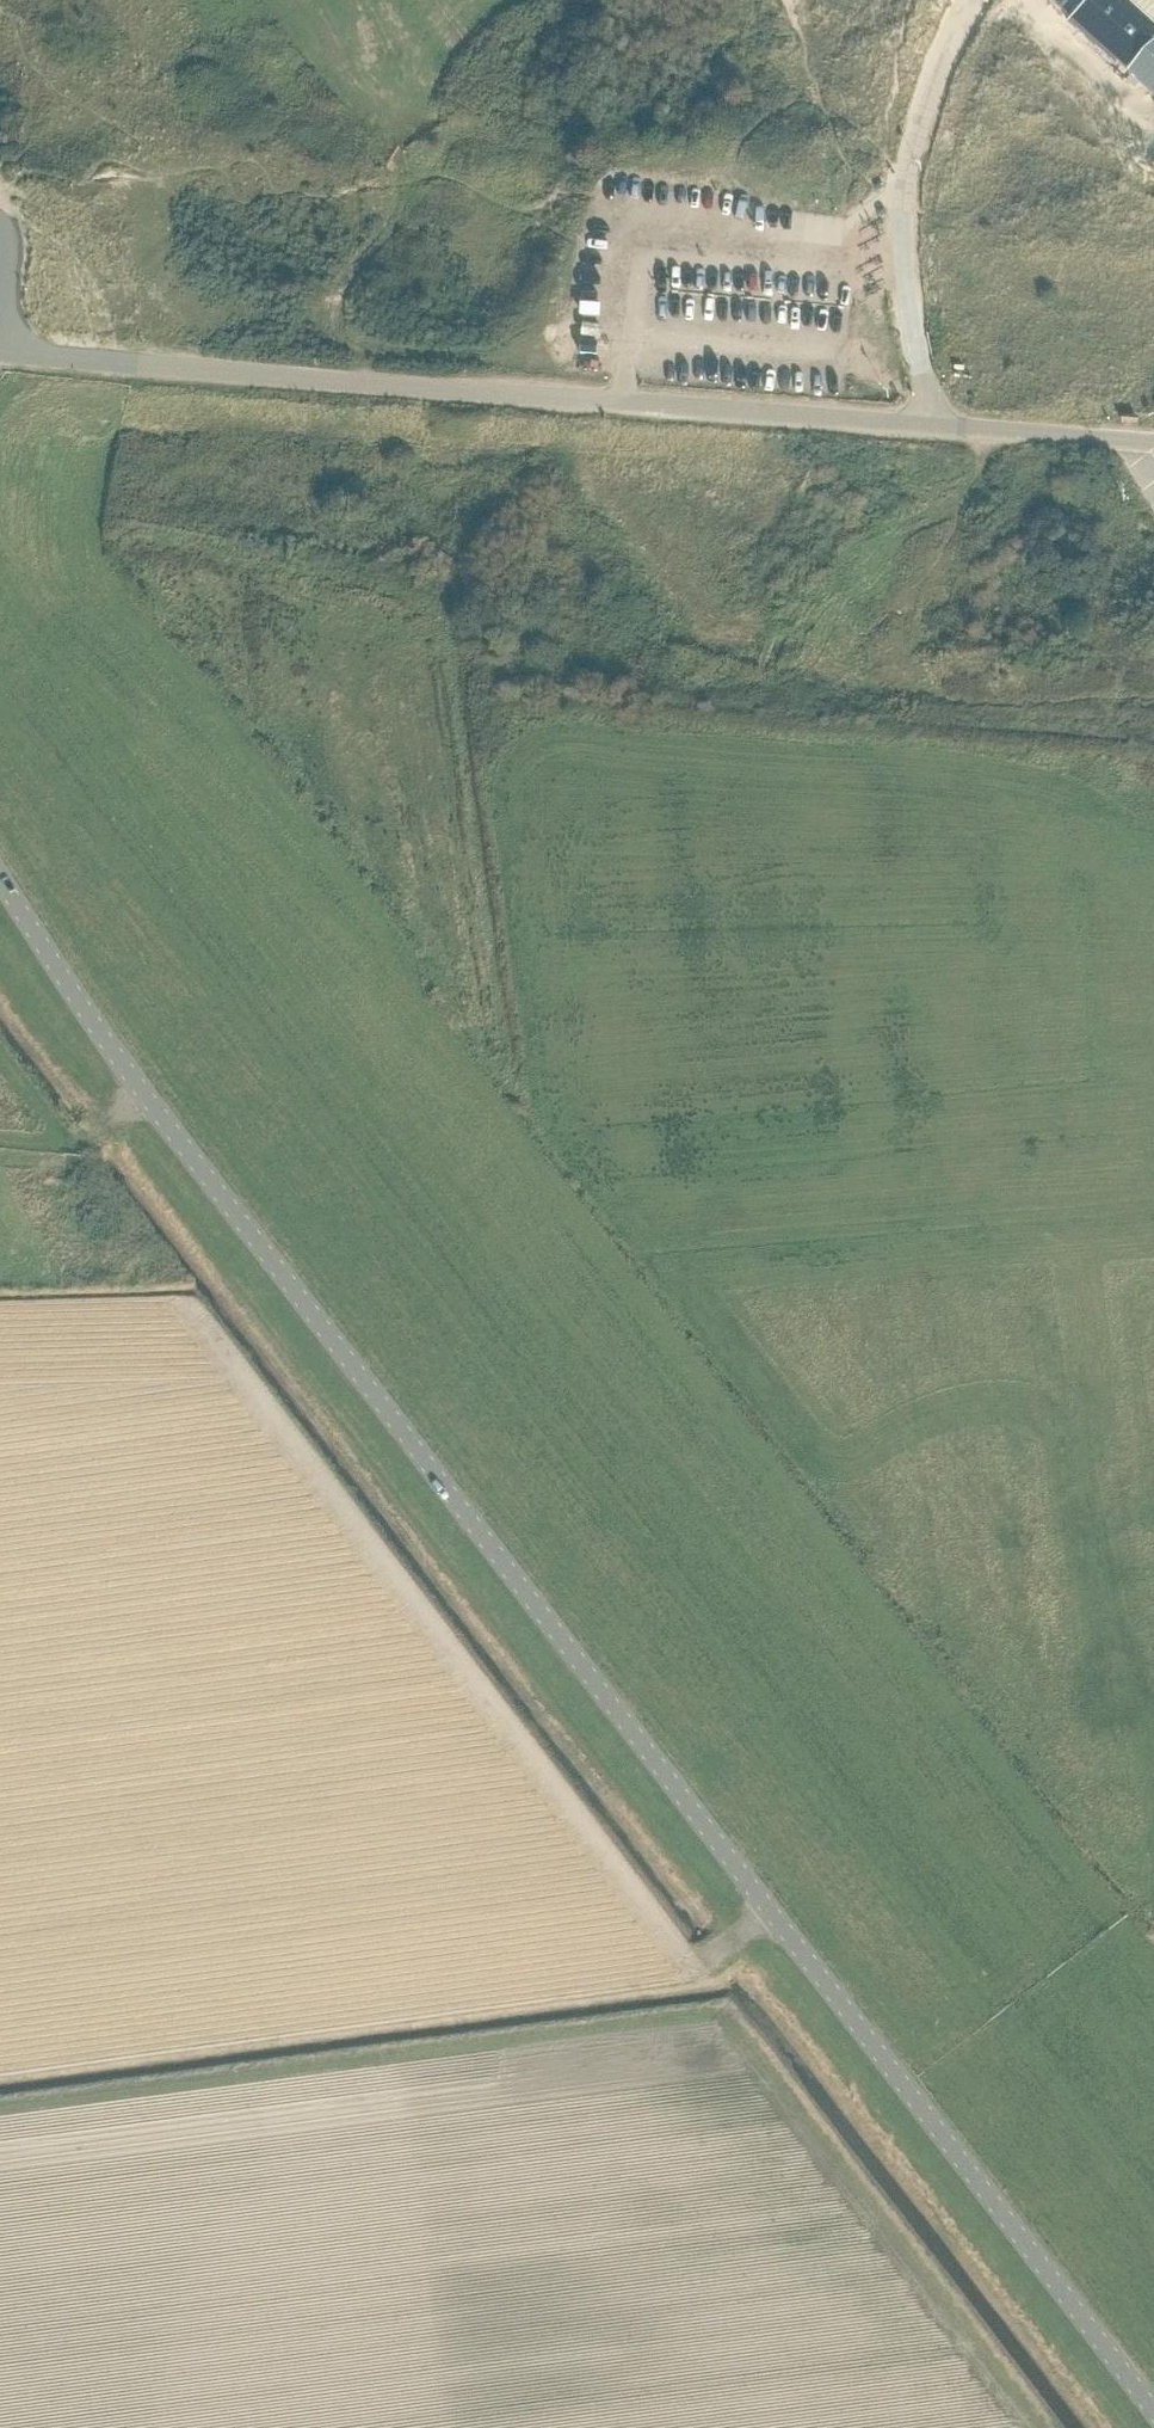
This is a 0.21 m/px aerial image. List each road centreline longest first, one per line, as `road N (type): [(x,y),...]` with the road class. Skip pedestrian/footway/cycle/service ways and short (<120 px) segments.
road 1 (unclassified): [(1153,2411),(224,1198),(84,1009),(0,879)]
road 2 (unclassified): [(1153,442),(0,351)]
road 3 (track): [(902,213),(916,130),(970,0)]
road 4 (track): [(930,426),(902,213)]

